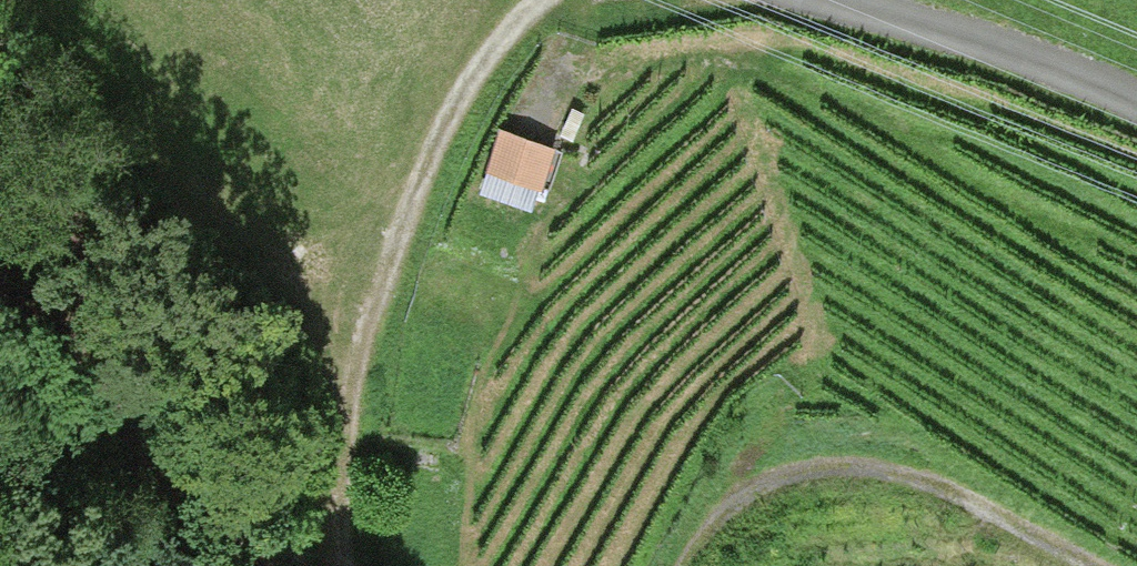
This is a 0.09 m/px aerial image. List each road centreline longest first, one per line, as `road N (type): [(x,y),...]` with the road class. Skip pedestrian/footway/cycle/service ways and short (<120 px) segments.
road 1 (track): [(342,565),(357,392),(395,238),(465,82),(544,0)]
road 2 (track): [(1083,565),(959,494),(872,472),(778,477),(689,565)]
road 3 (track): [(227,565),(149,484),(0,261)]
road 4 (track): [(834,0),(1070,73),(1136,107)]

